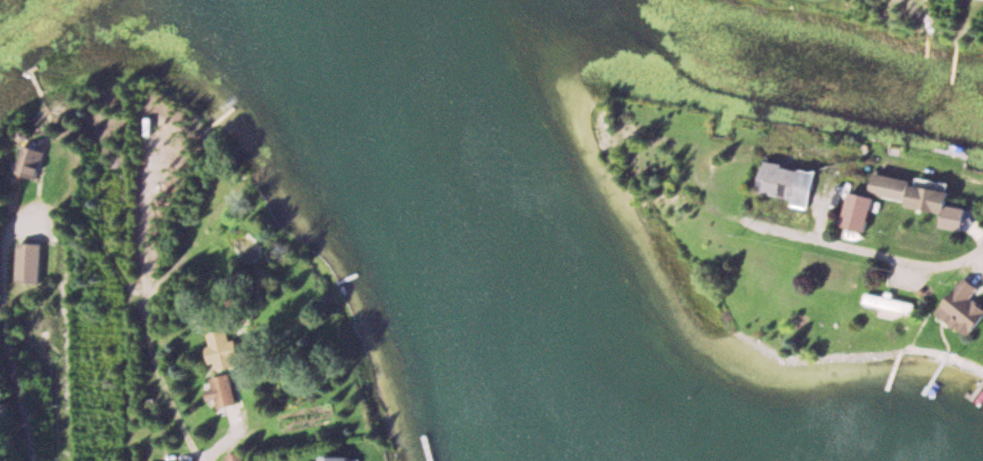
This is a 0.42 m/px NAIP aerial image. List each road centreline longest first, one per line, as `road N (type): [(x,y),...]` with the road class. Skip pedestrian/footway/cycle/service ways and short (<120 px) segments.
road 1 (residential): [(982,255),(943,265),(834,244)]

